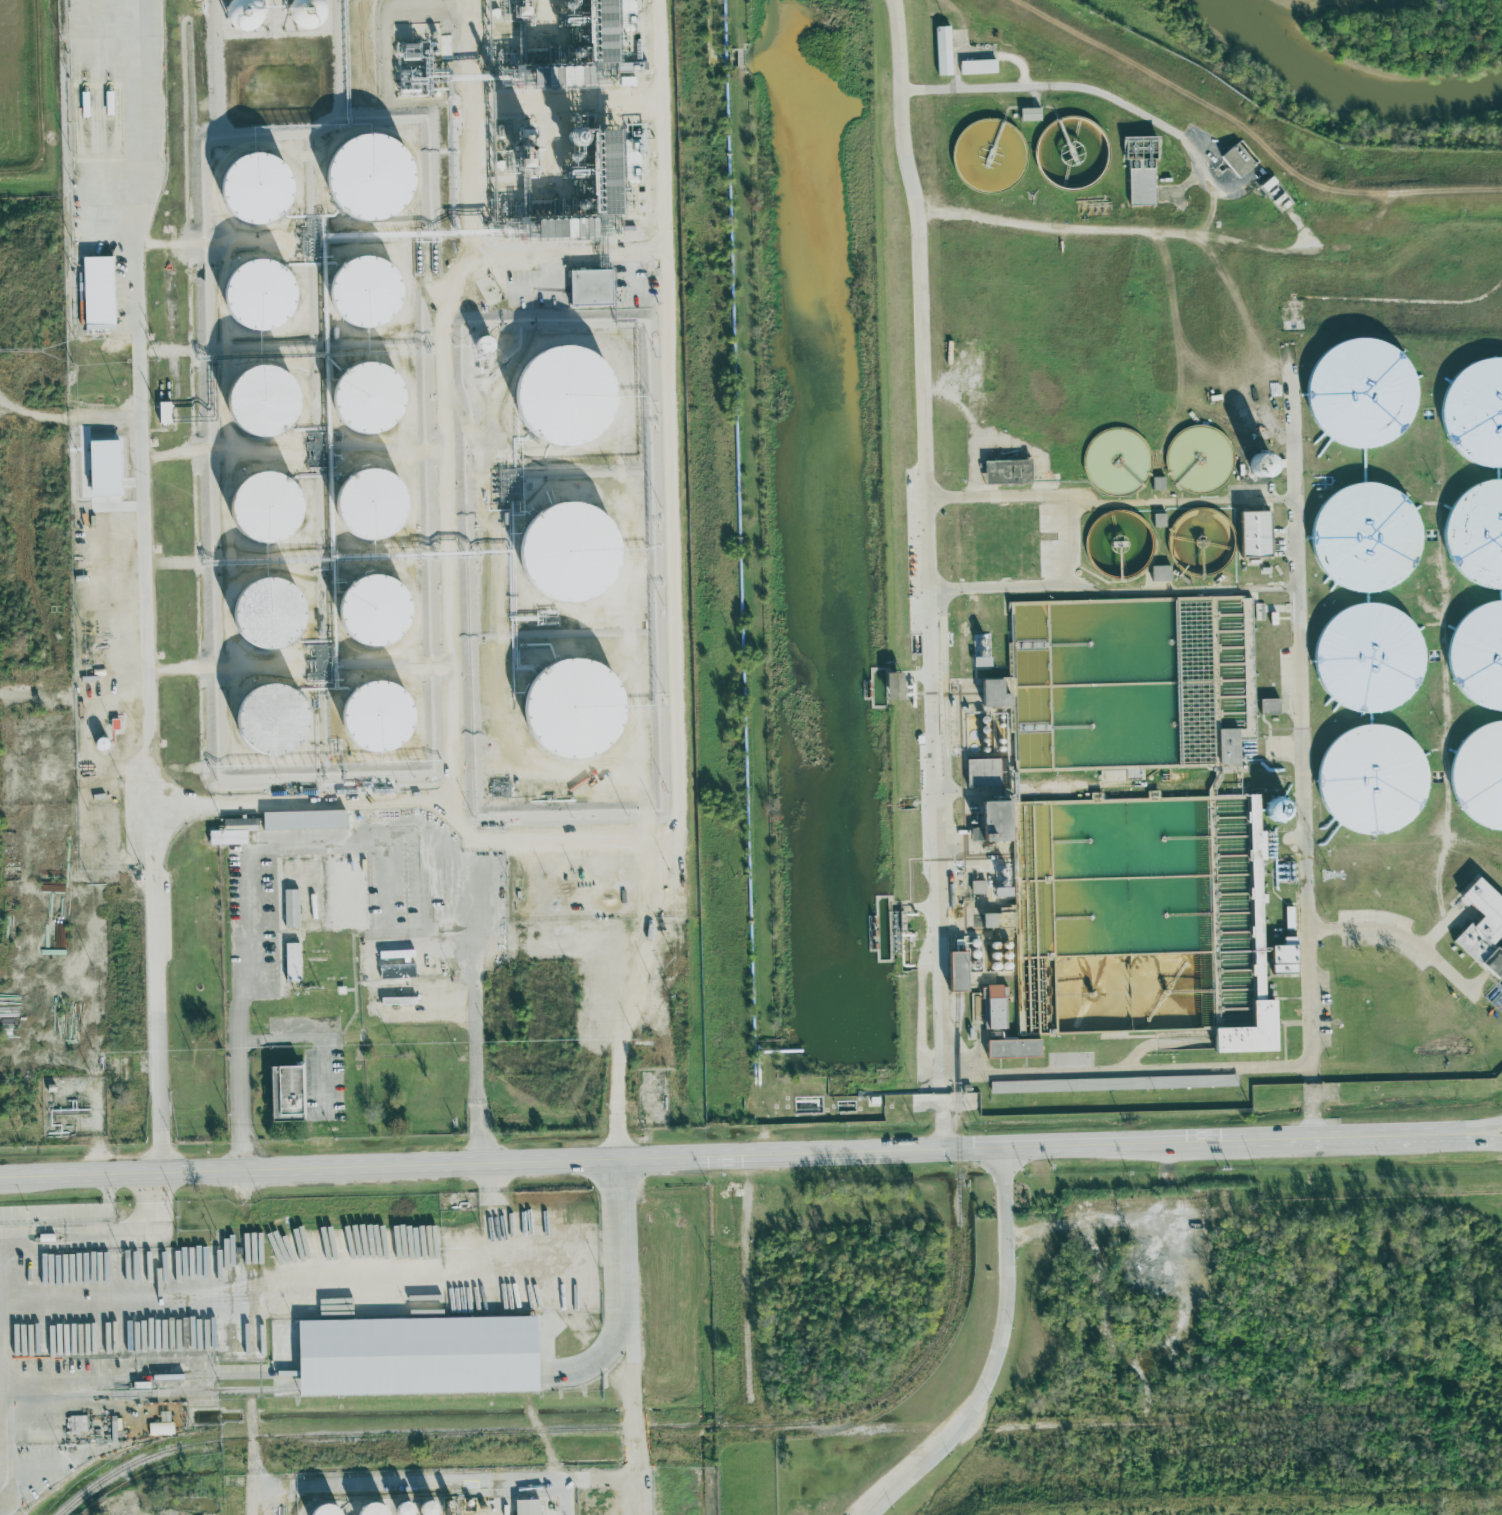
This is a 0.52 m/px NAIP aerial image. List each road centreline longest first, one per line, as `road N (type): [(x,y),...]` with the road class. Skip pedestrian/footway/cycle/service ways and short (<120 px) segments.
road 1 (secondary): [(0,1175),(1291,1140)]
road 2 (secondary): [(1291,1140),(1446,1135)]

